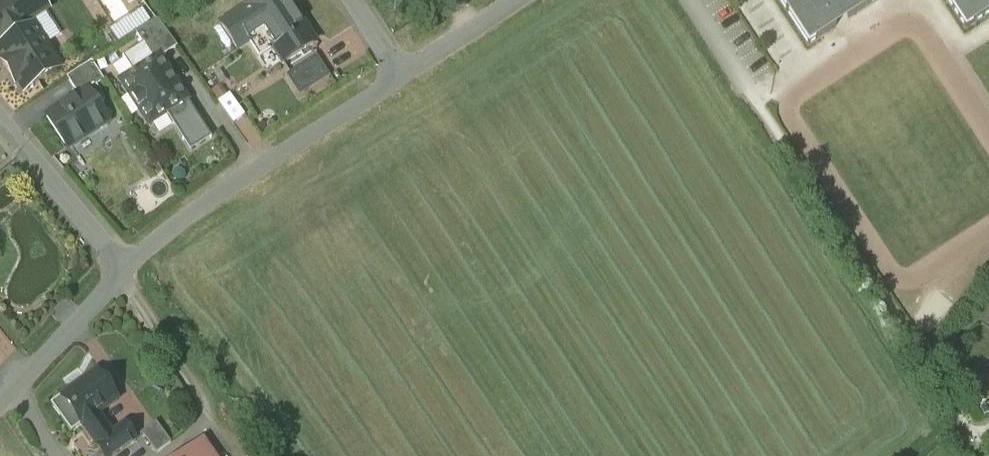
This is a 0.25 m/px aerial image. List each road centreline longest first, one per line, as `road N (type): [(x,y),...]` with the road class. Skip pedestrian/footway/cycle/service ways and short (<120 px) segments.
road 1 (residential): [(126,261),(173,220),(406,69)]
road 2 (residential): [(126,261),(0,112)]
road 3 (residential): [(0,395),(126,261)]
road 4 (residential): [(406,69),(511,0)]

